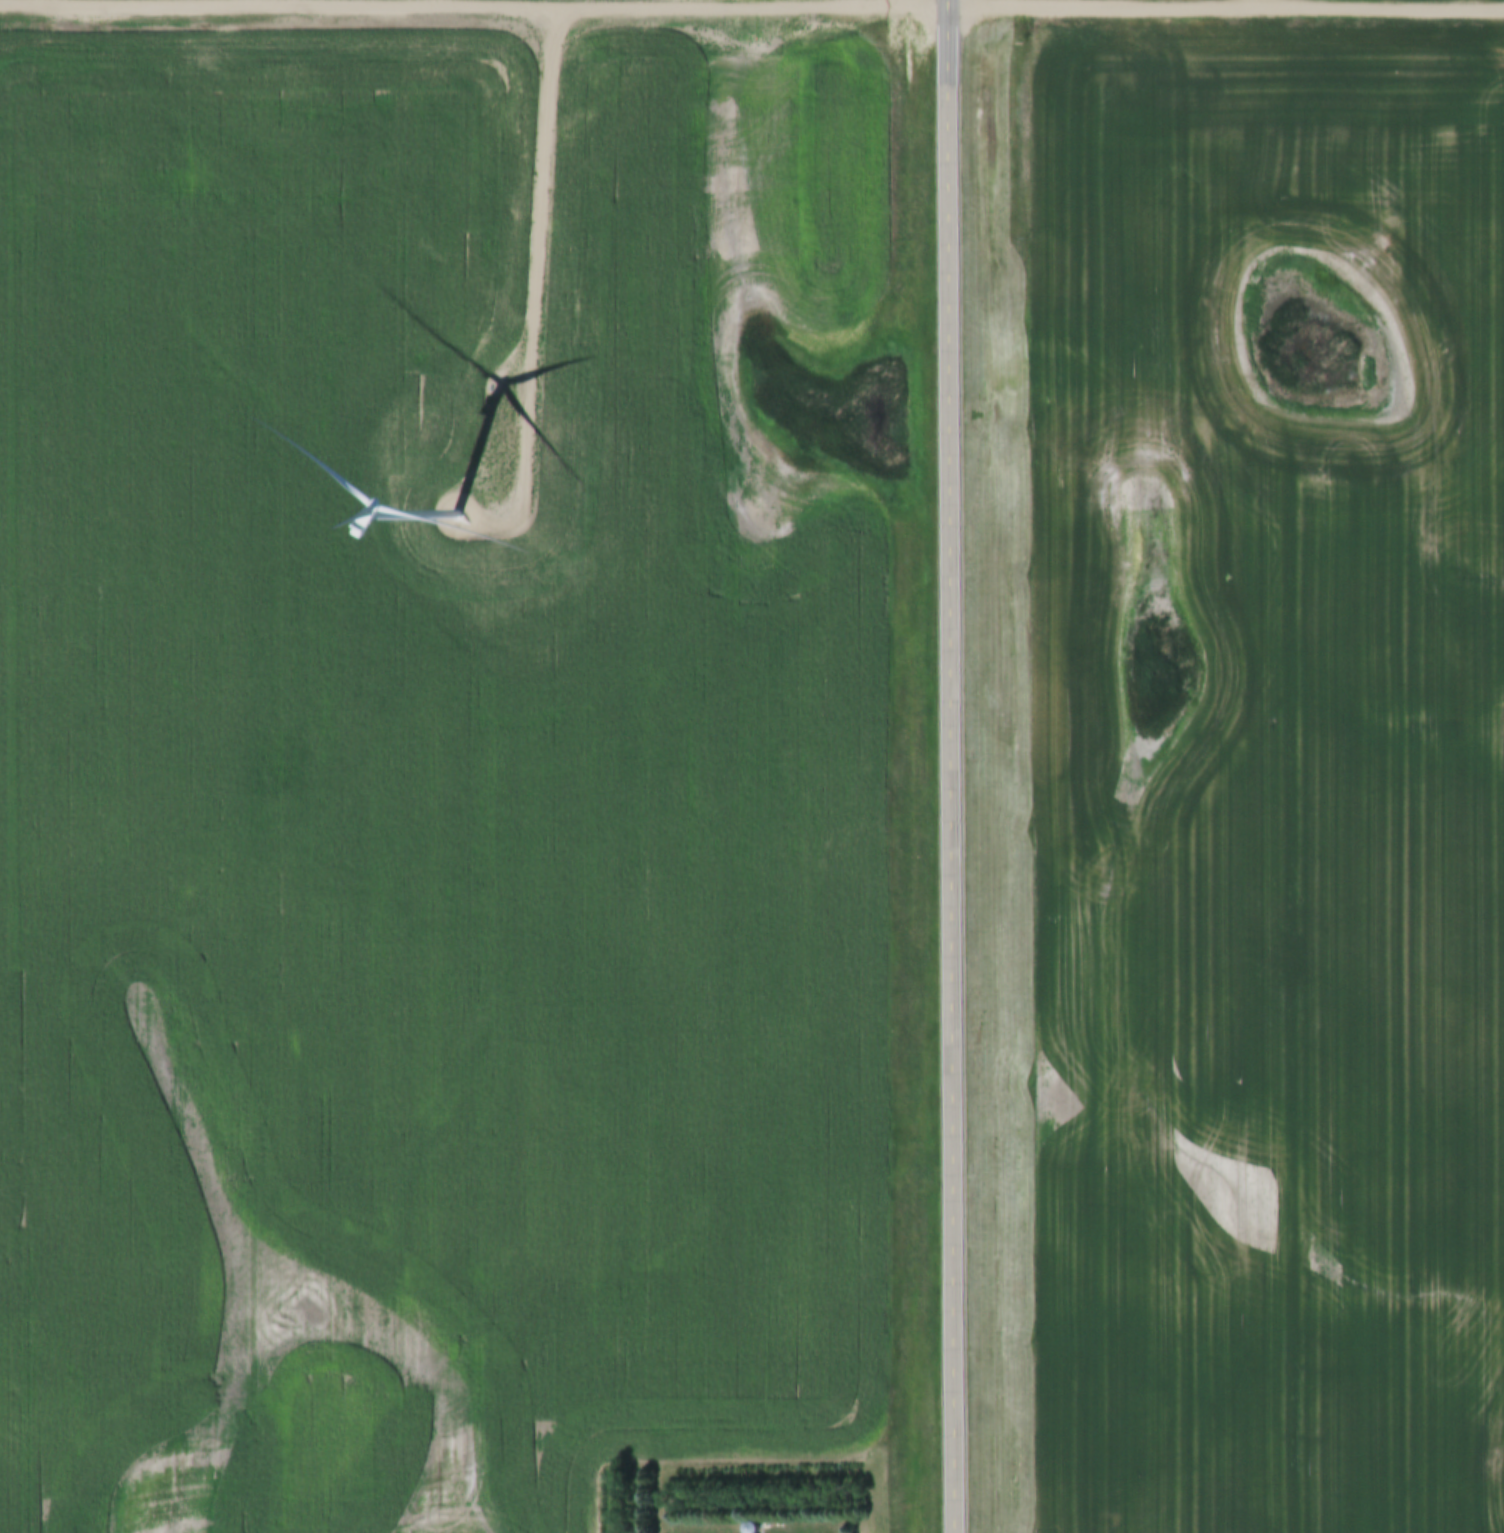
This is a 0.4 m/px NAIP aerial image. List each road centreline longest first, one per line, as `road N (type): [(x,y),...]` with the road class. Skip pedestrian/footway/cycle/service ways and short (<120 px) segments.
road 1 (secondary): [(952,0),(961,1532)]
road 2 (track): [(0,17),(952,12)]
road 3 (track): [(1503,15),(1250,7),(952,12)]
road 4 (track): [(518,492),(553,14)]

